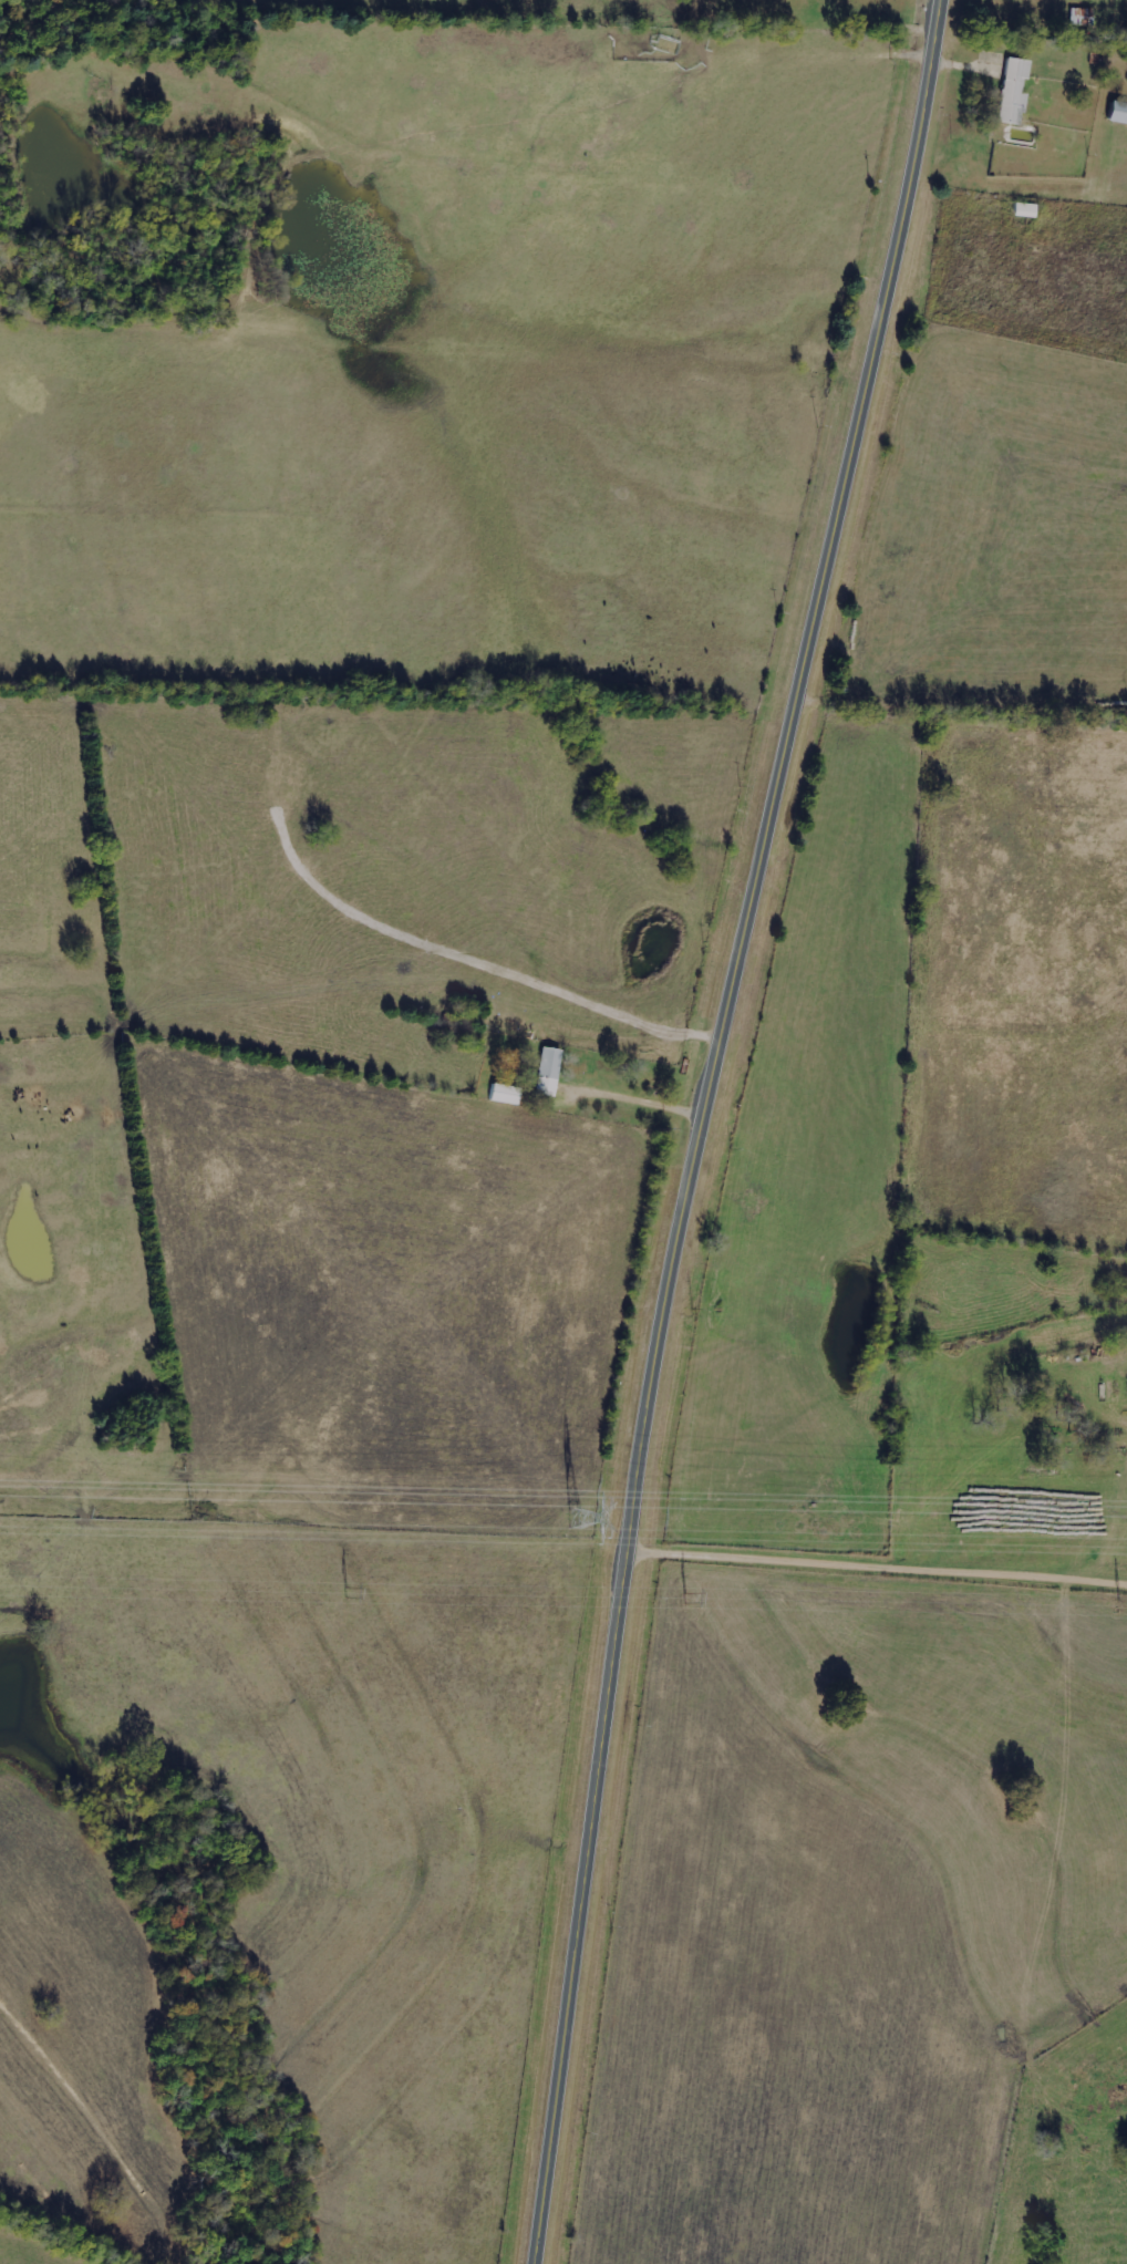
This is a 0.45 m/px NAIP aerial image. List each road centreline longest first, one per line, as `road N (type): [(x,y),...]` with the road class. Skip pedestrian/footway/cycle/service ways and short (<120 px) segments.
road 1 (tertiary): [(535,2263),(653,1369),(950,0)]

